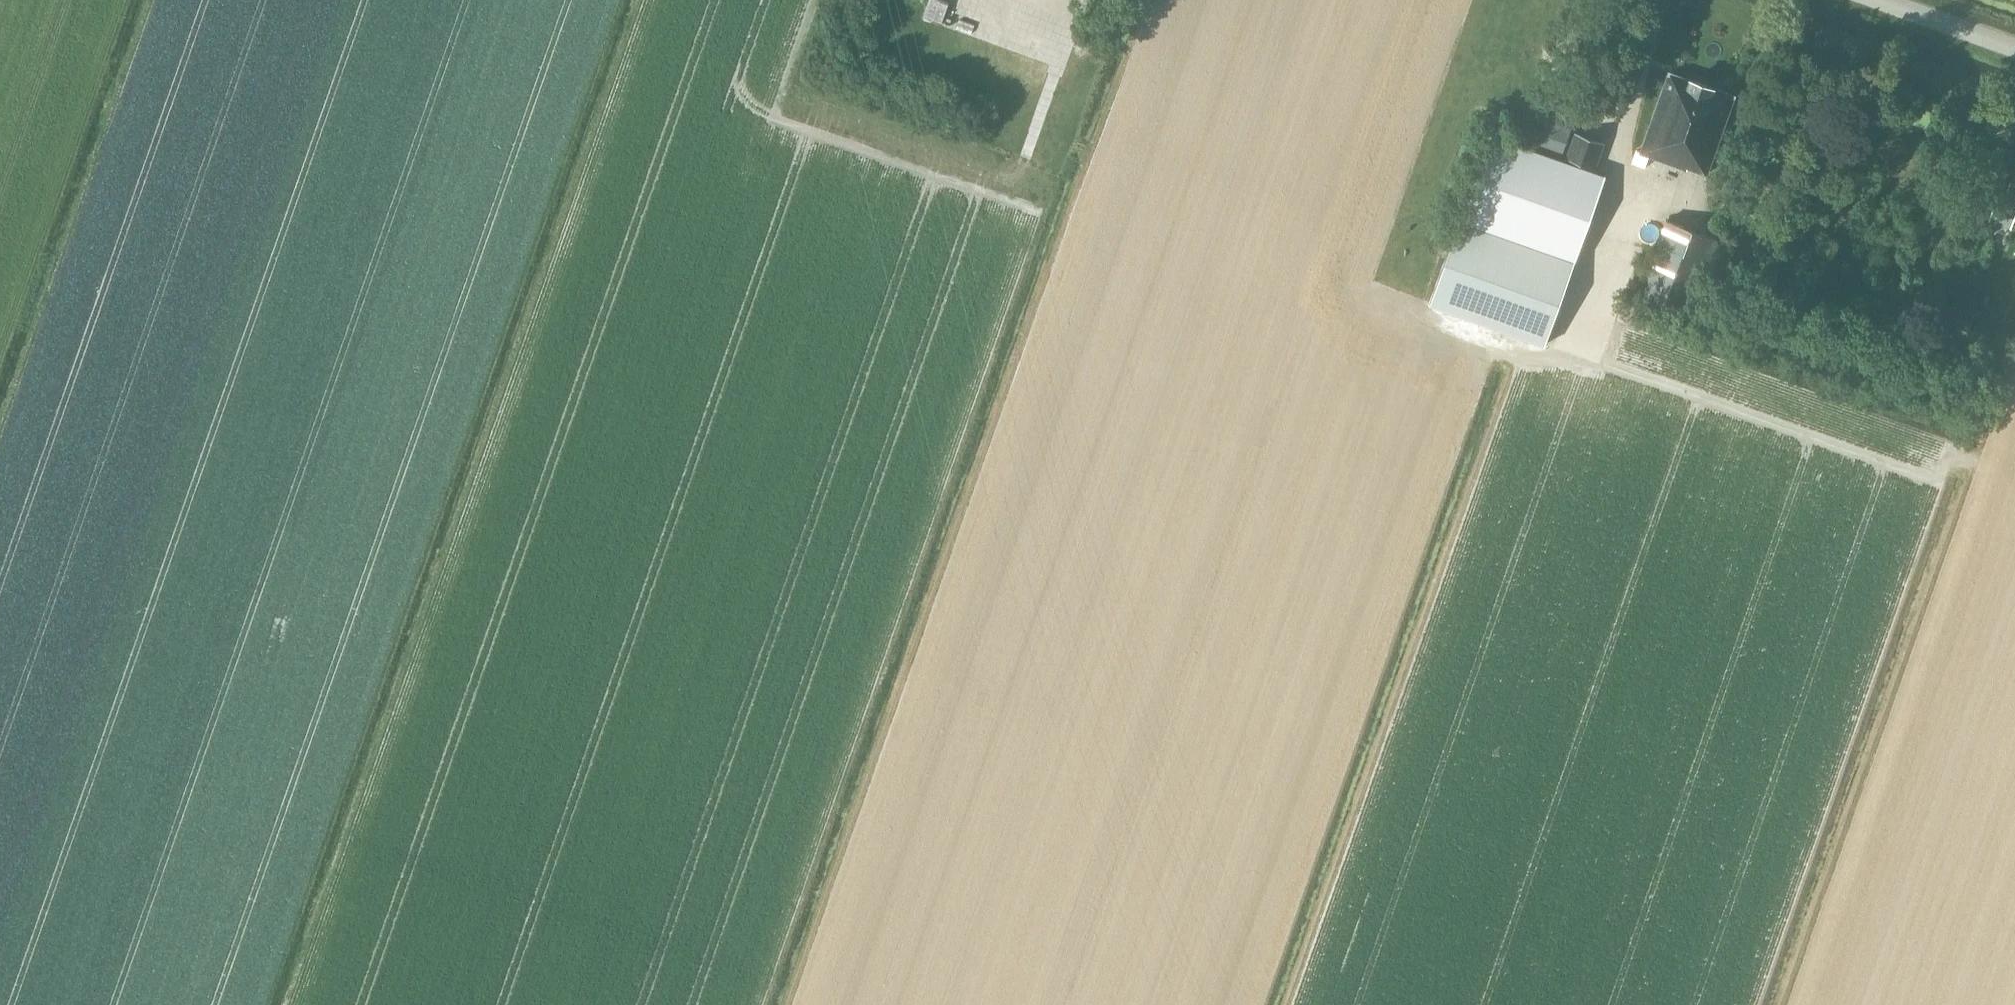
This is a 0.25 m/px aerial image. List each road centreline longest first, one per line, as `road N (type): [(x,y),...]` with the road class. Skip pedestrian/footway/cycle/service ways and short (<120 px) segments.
road 1 (unclassified): [(2014,52),(1866,0)]

